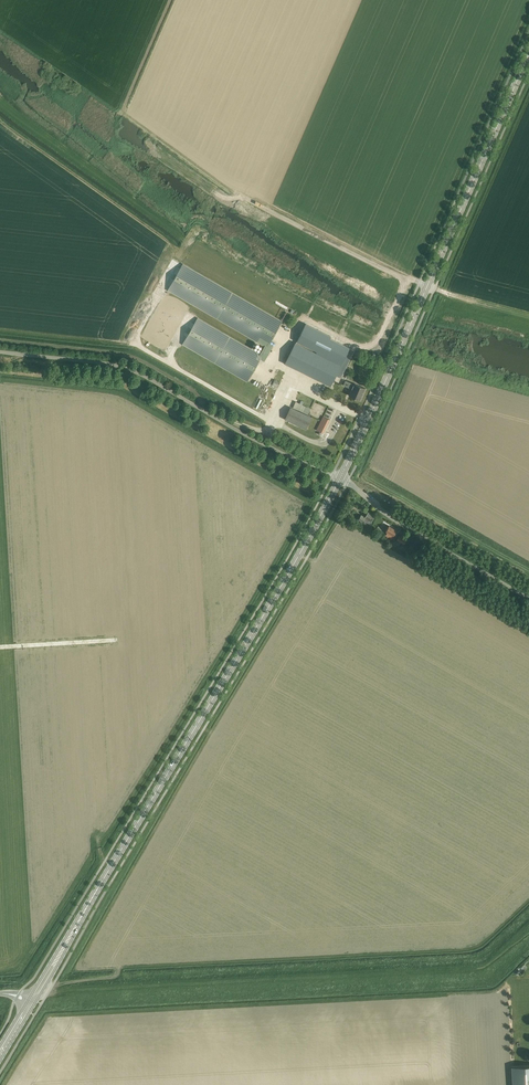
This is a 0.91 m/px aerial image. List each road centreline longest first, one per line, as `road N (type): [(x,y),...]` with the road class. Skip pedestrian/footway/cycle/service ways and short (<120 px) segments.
road 1 (secondary): [(59,954),(341,477)]
road 2 (track): [(528,947),(484,978),(42,1004)]
road 3 (secondary): [(341,477),(528,52)]
road 4 (track): [(293,384),(278,365),(303,329),(316,325),(372,344),(405,279),(236,193)]
road 5 (unclassified): [(341,477),(135,371),(0,352)]
road 6 (unclassified): [(528,599),(424,538),(341,477)]

